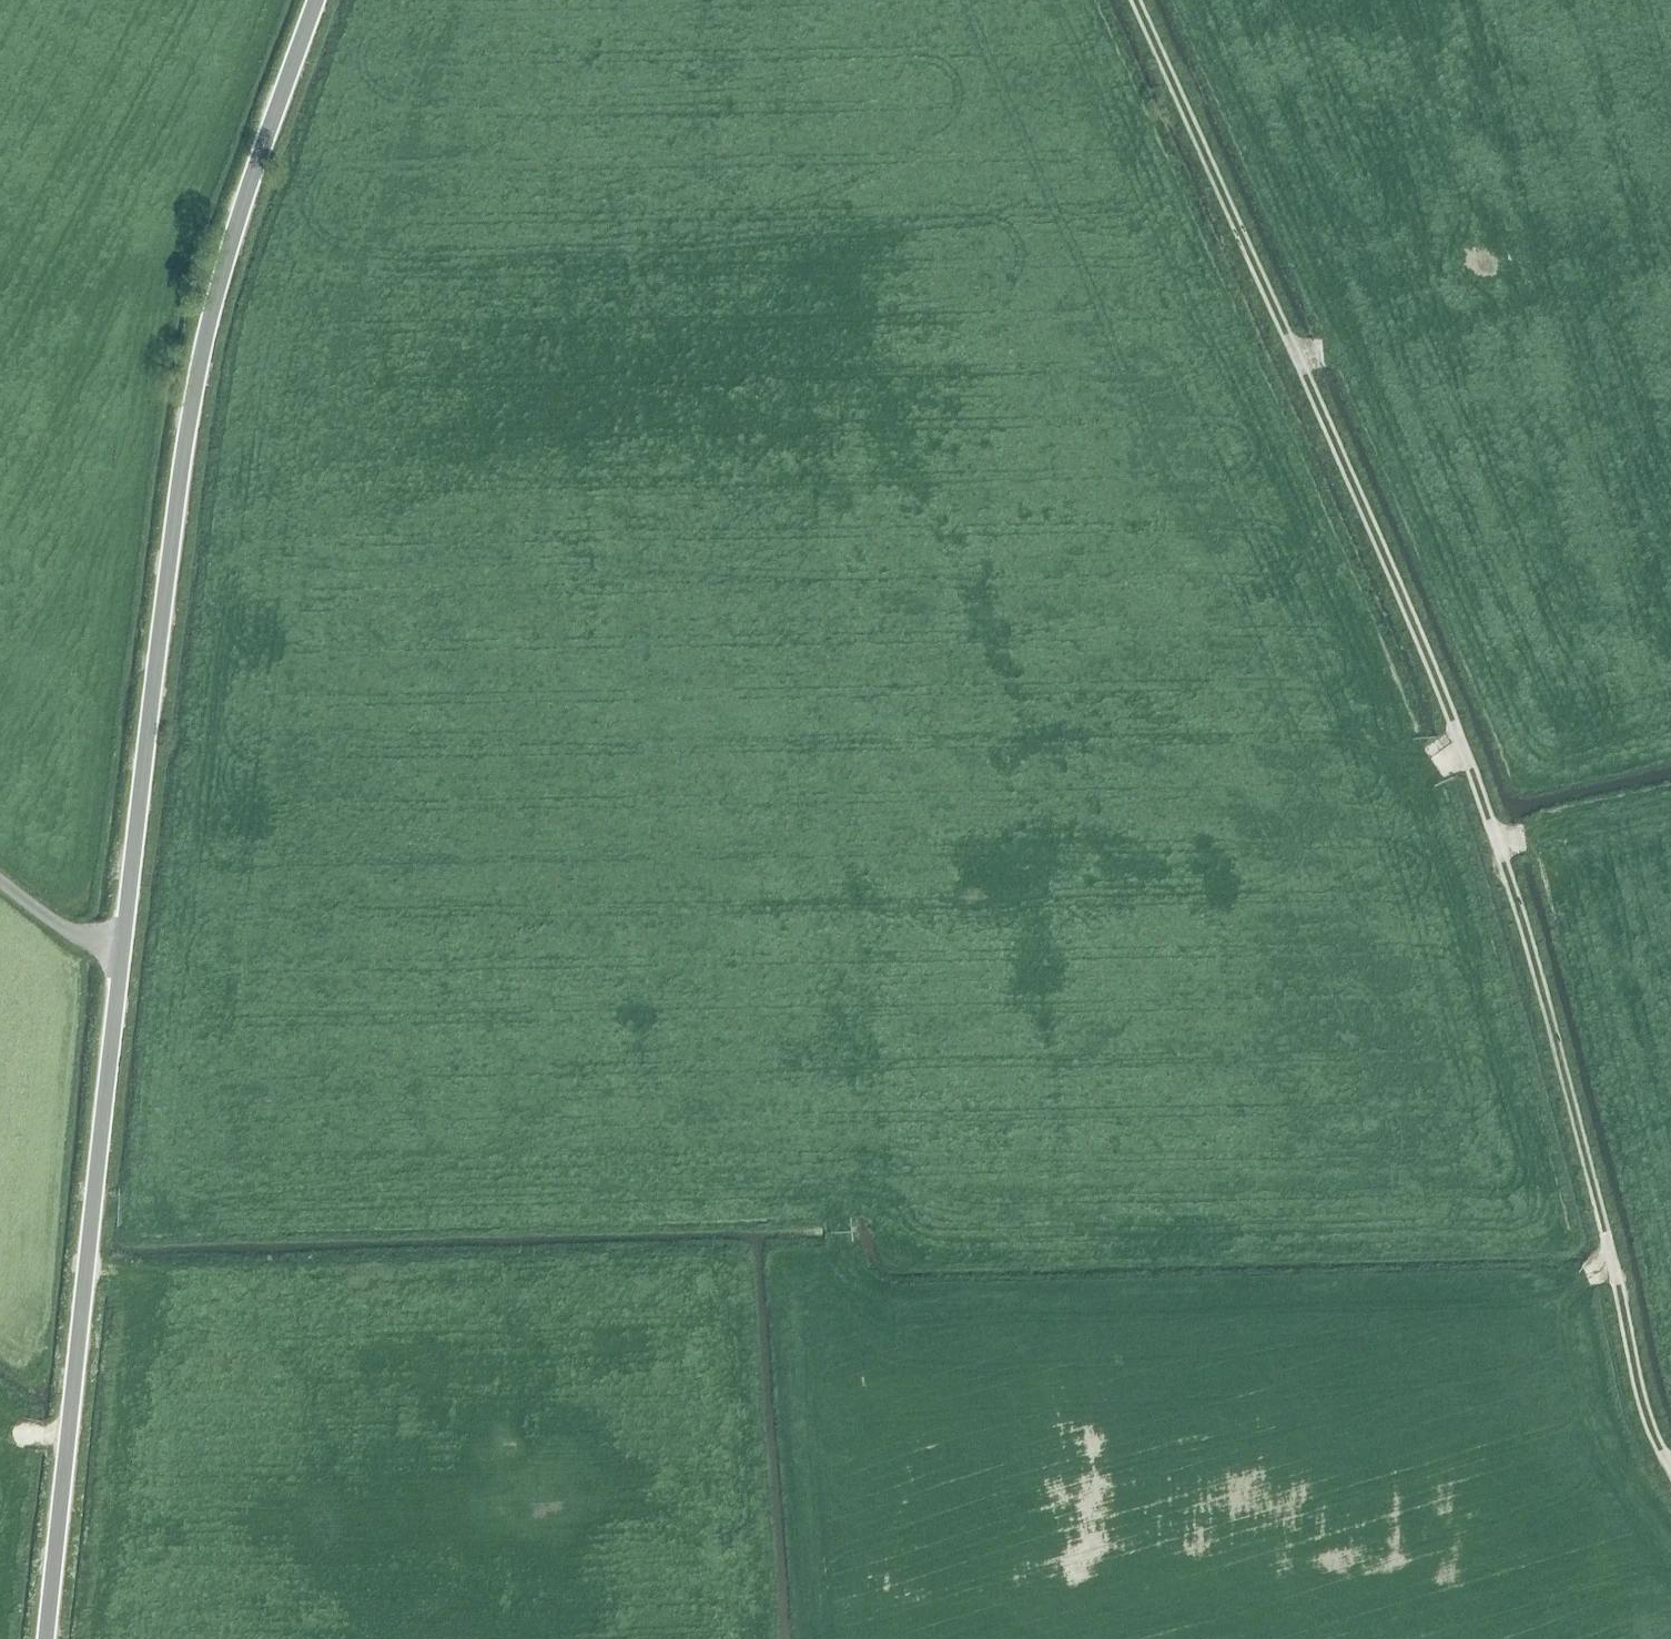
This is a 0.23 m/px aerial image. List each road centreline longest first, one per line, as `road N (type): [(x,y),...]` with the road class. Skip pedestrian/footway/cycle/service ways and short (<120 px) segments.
road 1 (unclassified): [(46,1638),(189,410),(239,211),(316,0)]

